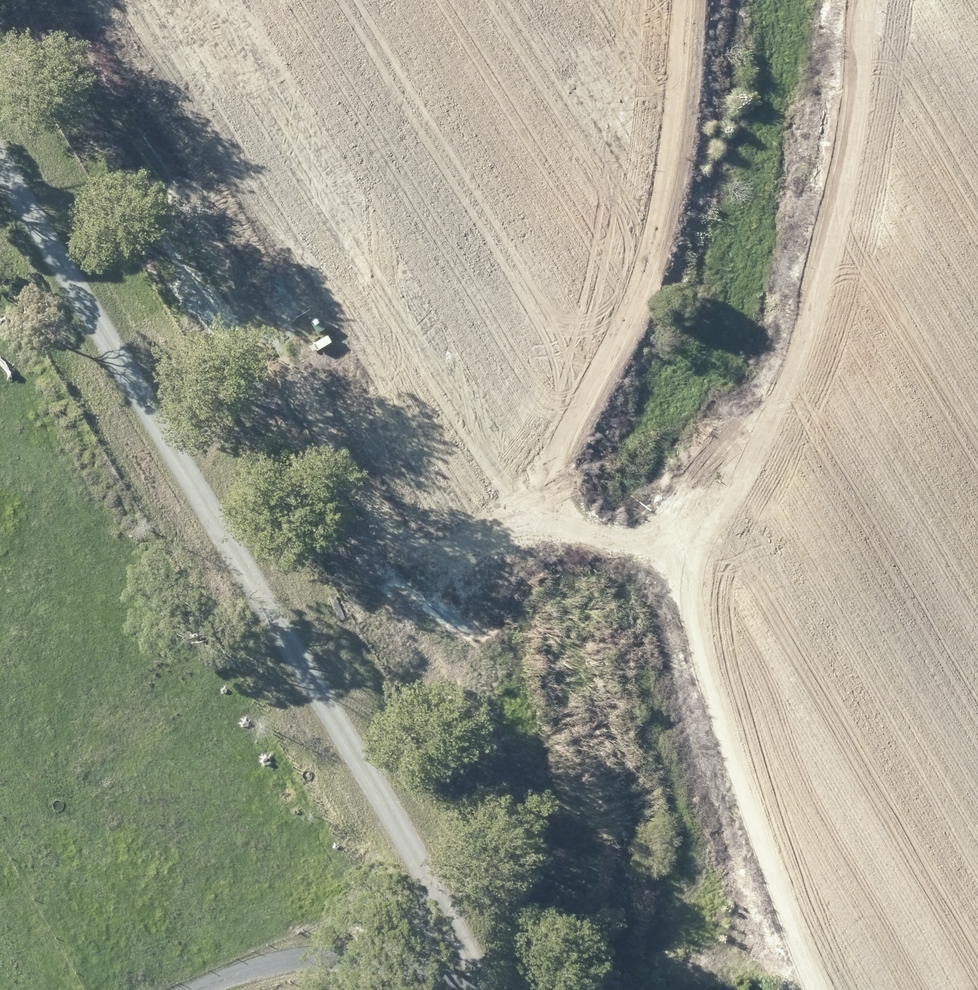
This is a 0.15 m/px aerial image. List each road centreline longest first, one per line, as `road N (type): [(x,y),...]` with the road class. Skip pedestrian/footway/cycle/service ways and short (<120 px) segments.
road 1 (track): [(865,0),(805,263),(697,523),(690,619),(837,989)]
road 2 (unclassified): [(0,147),(493,989)]
road 3 (track): [(58,0),(369,485),(434,553),(484,546),(517,523)]
road 4 (track): [(693,572),(580,536),(544,499),(678,92),(684,0)]

